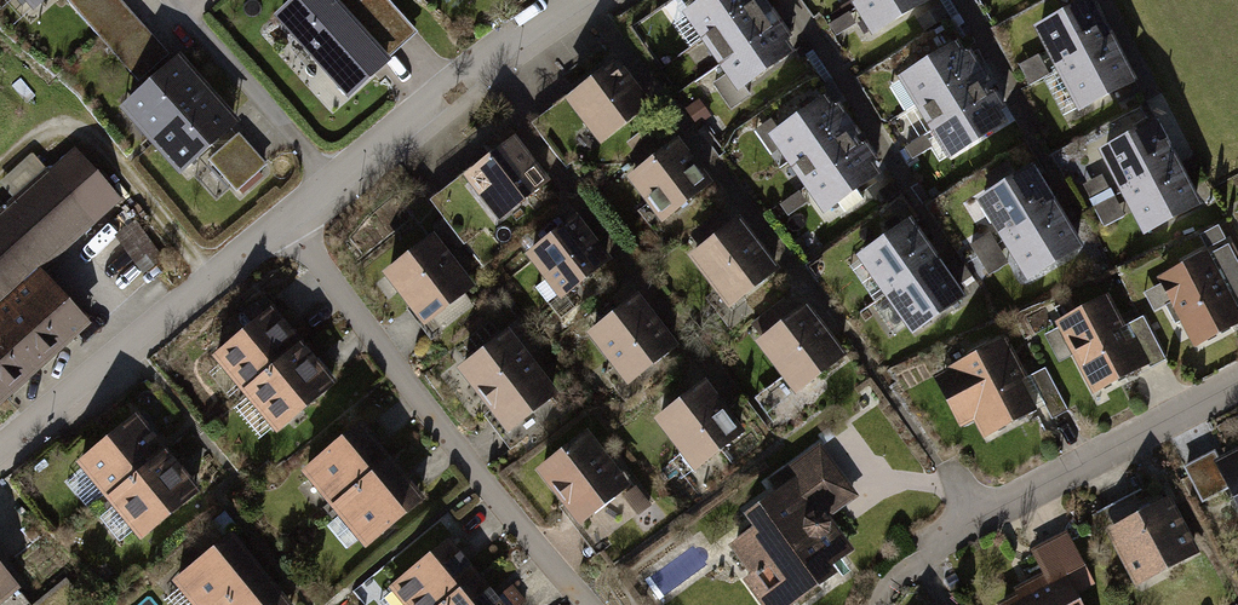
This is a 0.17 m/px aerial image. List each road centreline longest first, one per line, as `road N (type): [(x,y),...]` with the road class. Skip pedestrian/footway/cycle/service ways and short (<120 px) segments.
road 1 (residential): [(590,604),(482,481),(285,221)]
road 2 (residential): [(1237,381),(978,517),(902,571),(880,604)]
road 3 (residential): [(285,221),(0,456)]
road 4 (residential): [(578,0),(478,67),(285,221)]
road 5 (track): [(212,281),(94,143),(50,135),(0,181)]

